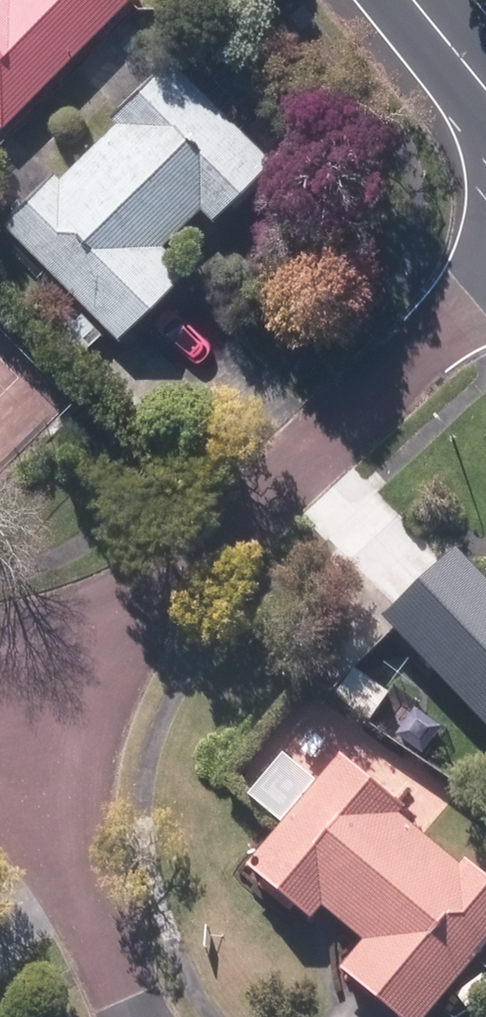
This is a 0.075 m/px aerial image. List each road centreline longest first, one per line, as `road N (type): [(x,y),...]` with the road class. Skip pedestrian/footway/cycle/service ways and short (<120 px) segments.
road 1 (residential): [(10,680),(90,652),(485,300)]
road 2 (residential): [(10,680),(128,1016)]

